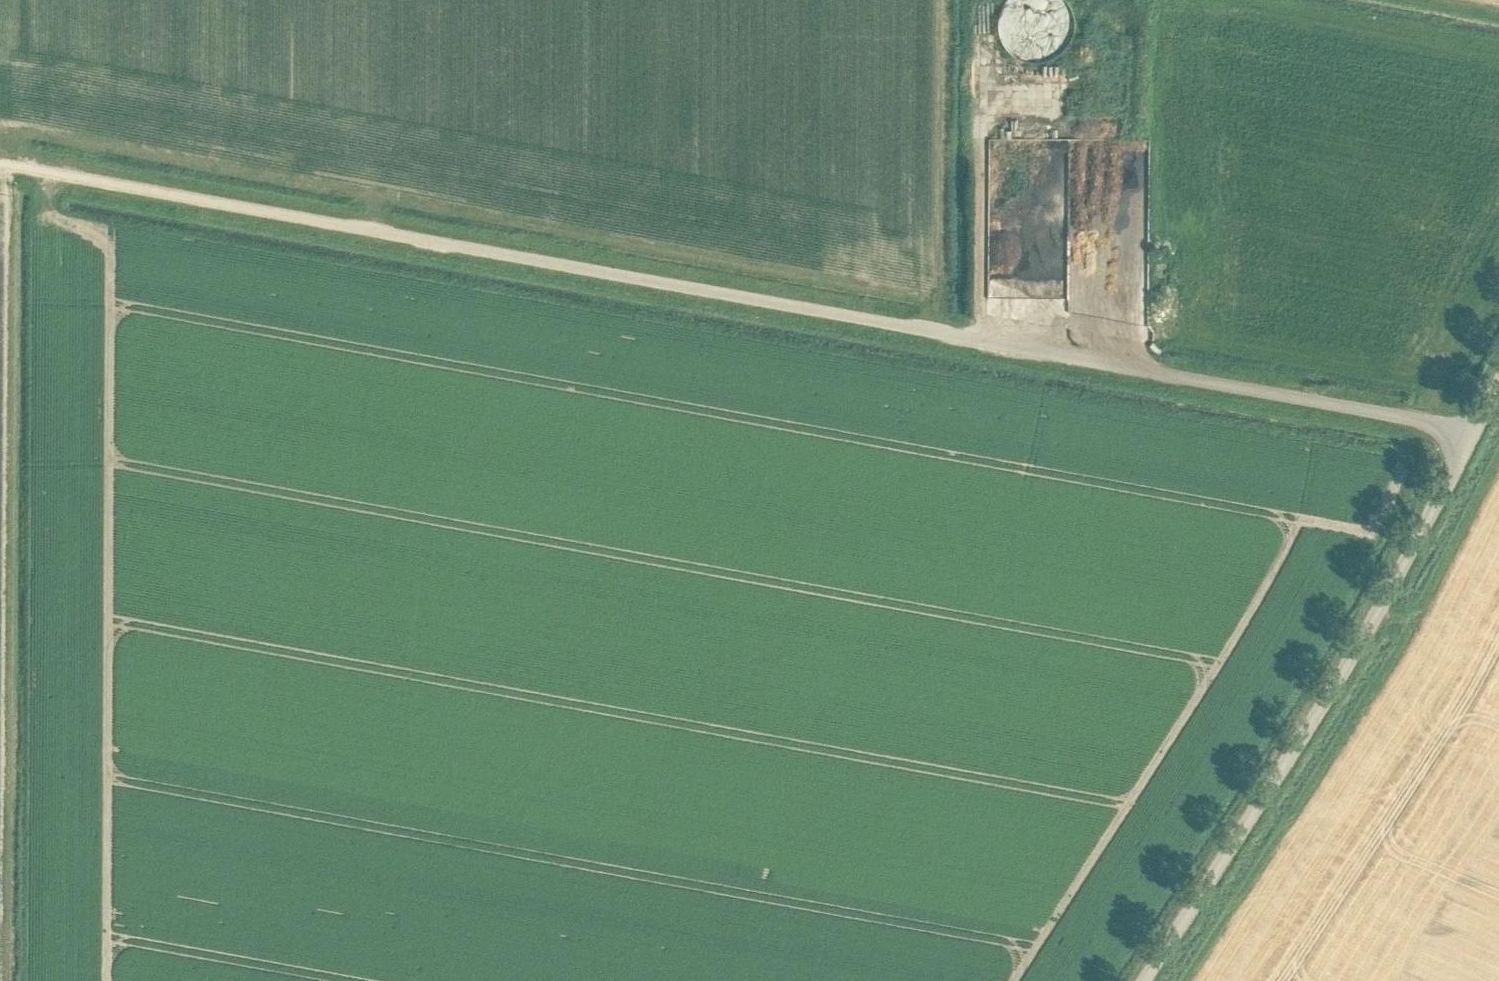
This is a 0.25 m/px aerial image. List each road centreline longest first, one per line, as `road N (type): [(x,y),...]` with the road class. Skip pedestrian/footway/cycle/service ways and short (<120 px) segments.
road 1 (tertiary): [(1144,980),(1412,550),(1498,384)]

